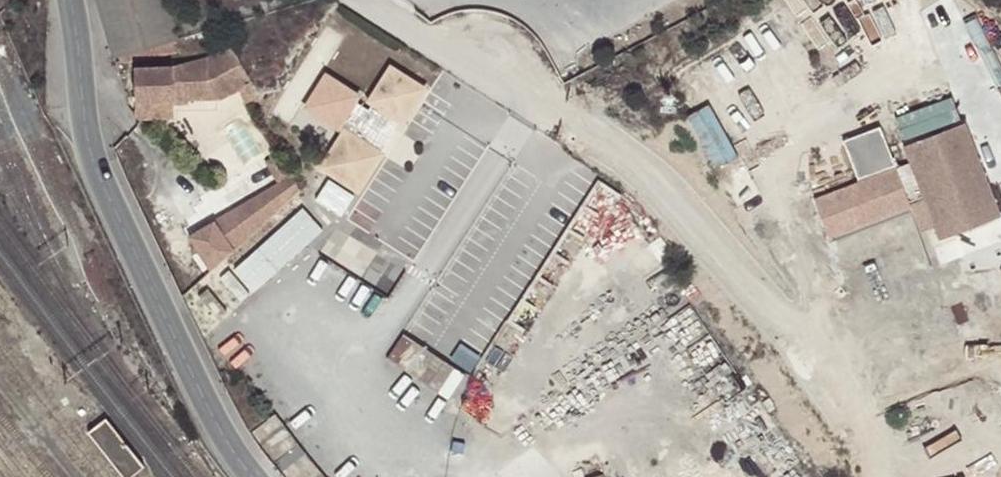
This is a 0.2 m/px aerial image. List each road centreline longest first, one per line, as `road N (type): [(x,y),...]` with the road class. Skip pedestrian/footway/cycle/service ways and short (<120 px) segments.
road 1 (tertiary): [(69,0),(90,148),(107,196),(245,476)]
road 2 (unclassified): [(371,0),(564,117)]

